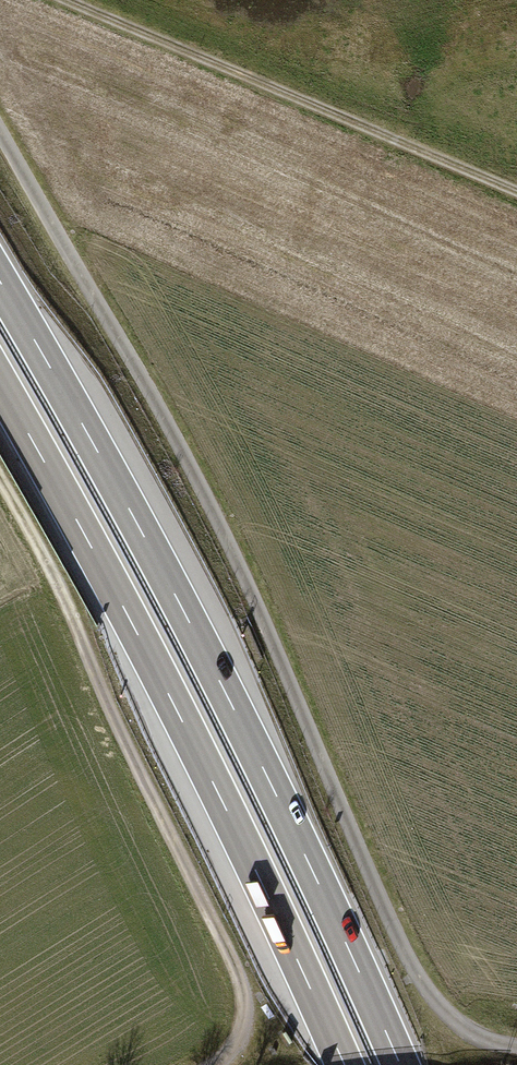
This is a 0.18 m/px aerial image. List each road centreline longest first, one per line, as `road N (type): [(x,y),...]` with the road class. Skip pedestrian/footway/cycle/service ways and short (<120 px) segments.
road 1 (track): [(516,1047),(464,1028),(408,959),(228,540),(0,131)]
road 2 (trunk): [(400,1064),(228,698),(0,281)]
road 3 (trunk): [(0,384),(181,719),(345,1064)]
road 4 (track): [(213,1064),(243,1028),(242,985),(53,573),(0,478)]
road 5 (track): [(68,0),(516,192)]

